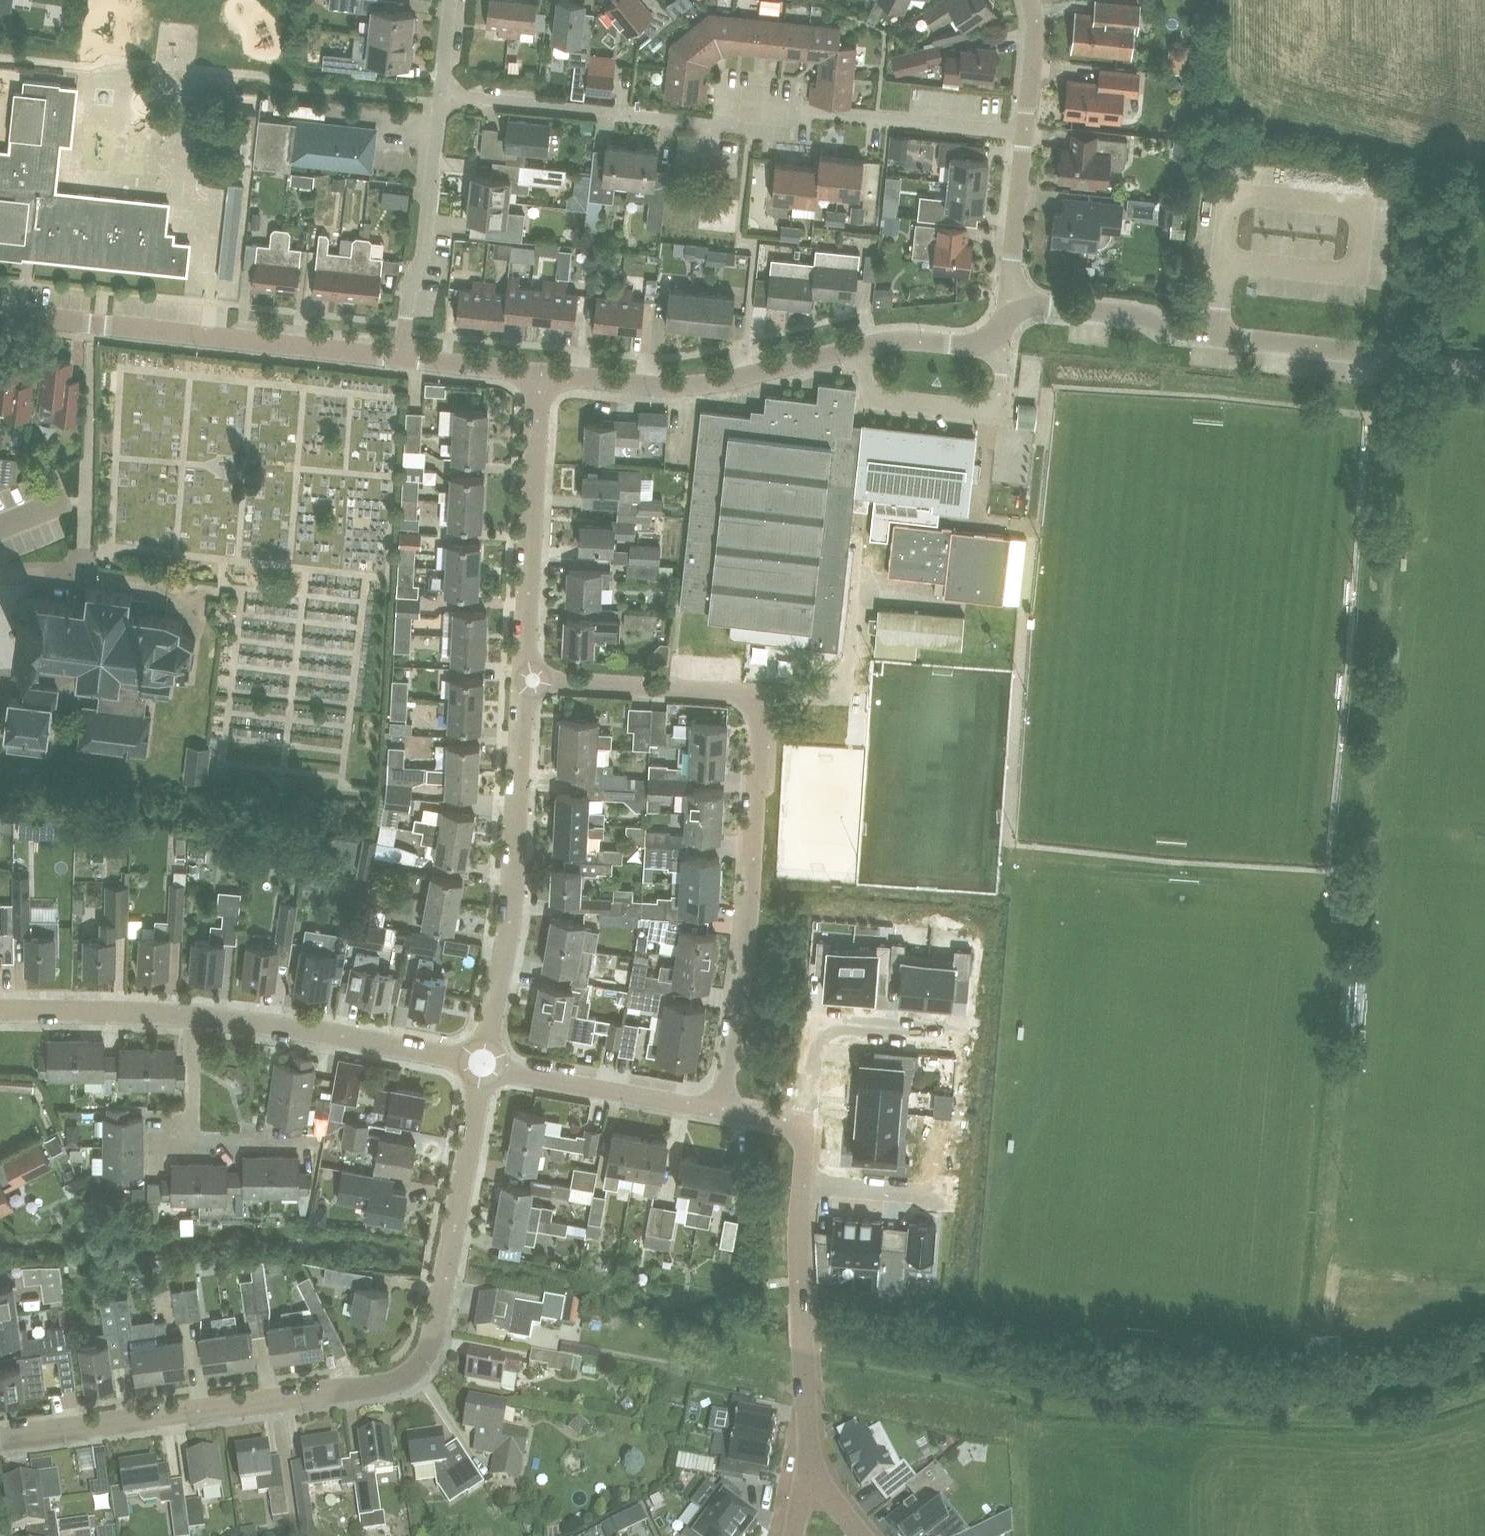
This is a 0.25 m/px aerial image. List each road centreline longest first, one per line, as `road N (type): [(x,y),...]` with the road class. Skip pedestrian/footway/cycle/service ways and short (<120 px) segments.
road 1 (residential): [(0,1440),(368,1388),(414,1369),(436,1332),(484,1066)]
road 2 (residential): [(1026,133),(756,108),(713,123),(439,98)]
road 3 (residential): [(542,377),(659,388),(743,380),(885,343),(973,347),(1019,313)]
road 4 (residential): [(1019,313),(1146,317),(1174,331),(1443,361)]
road 5 (residential): [(755,701),(763,740),(720,1113)]
road 6 (residential): [(404,359),(0,313)]
road 7 (residential): [(484,1066),(510,912),(531,680)]
road 8 (residential): [(531,680),(542,377)]
road 9 (residential): [(484,1066),(194,1019)]
road 10 (residential): [(802,1184),(812,1467)]
road 11 (residential): [(404,359),(439,98)]
road 12 (residential): [(805,1128),(819,1021),(958,1032)]
road 13 (residential): [(720,1113),(484,1066)]
road 14 (residential): [(755,701),(531,680)]
road 15 (residential): [(194,1019),(0,1014)]
road 16 (residential): [(1019,313),(1015,242),(1026,133)]
road 17 (residential): [(802,1184),(949,1195)]
road 18 (residential): [(404,359),(542,377)]
road 19 (residential): [(1026,133),(1031,0)]
road 20 (residential): [(194,1019),(193,1141)]

